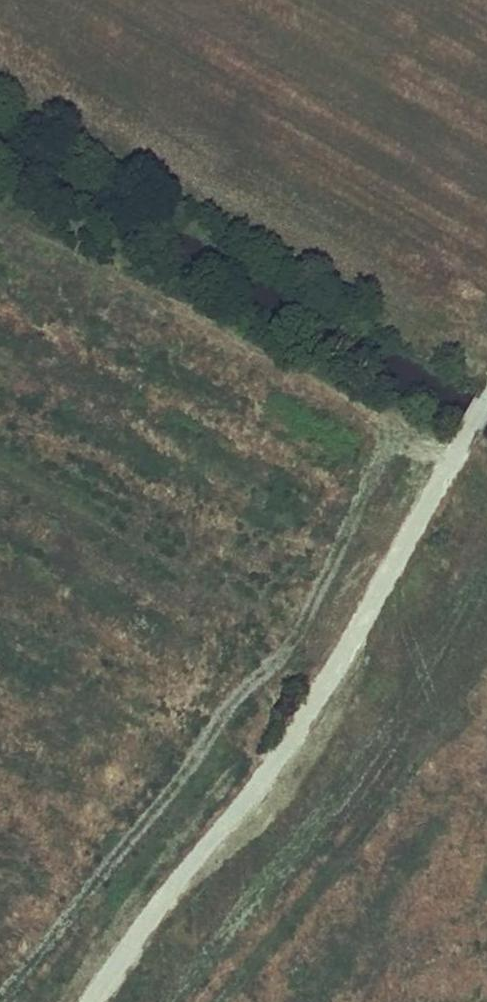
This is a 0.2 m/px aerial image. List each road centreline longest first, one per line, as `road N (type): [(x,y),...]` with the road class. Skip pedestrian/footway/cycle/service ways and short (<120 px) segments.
road 1 (track): [(486,397),(316,696),(160,903),(99,1001)]
road 2 (track): [(339,654),(0,456)]

